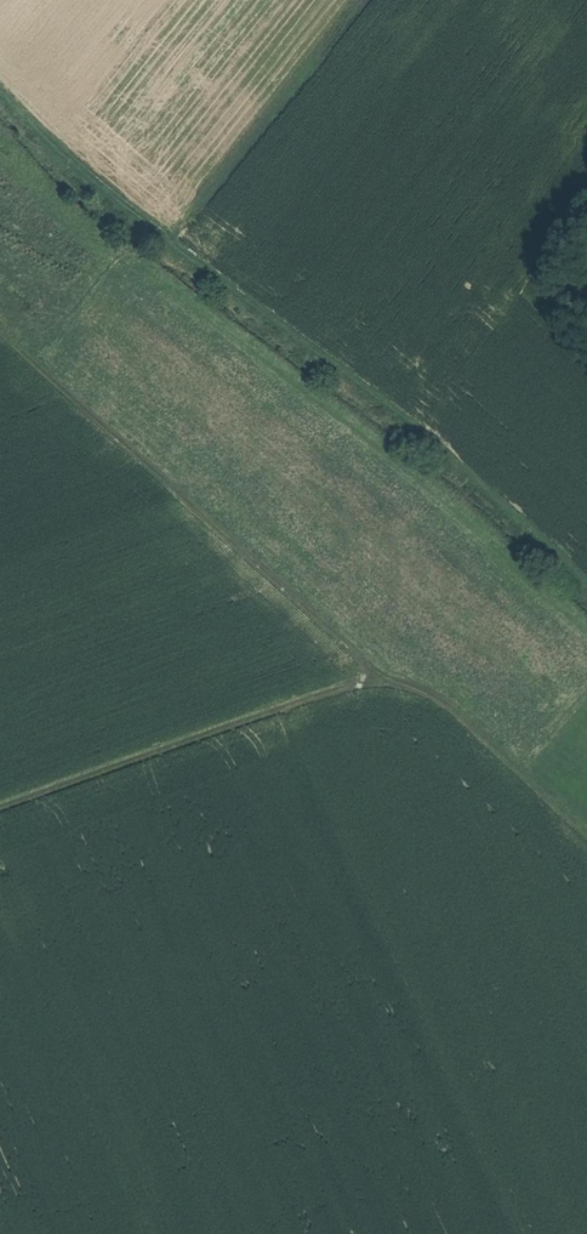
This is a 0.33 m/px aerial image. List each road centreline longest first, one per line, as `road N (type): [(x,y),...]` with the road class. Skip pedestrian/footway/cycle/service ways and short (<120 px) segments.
road 1 (track): [(0,340),(373,683),(434,698),(586,847)]
road 2 (track): [(373,683),(0,814)]

